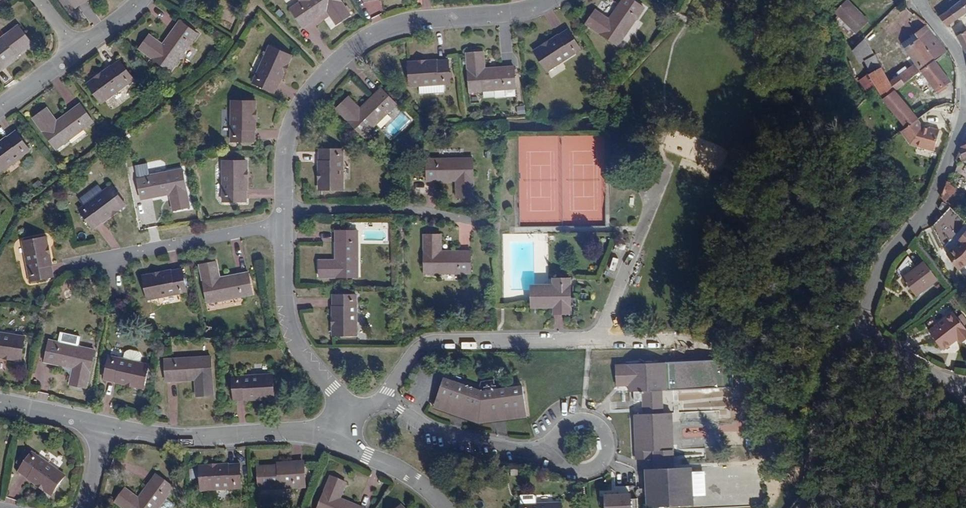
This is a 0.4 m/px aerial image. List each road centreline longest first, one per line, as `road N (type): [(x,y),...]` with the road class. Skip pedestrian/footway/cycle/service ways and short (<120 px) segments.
road 1 (residential): [(284,209),(292,120),(357,44),(405,20),(549,0)]
road 2 (residential): [(916,0),(955,41),(965,99),(929,218),(892,255),(857,328)]
road 3 (residential): [(597,343),(423,344),(380,401)]
road 4 (residential): [(106,423),(165,435),(283,431),(339,441)]
road 5 (residential): [(347,412),(290,332),(283,228)]
road 6 (residential): [(857,328),(833,364),(818,414),(814,487),(803,507)]
road 7 (residential): [(284,209),(405,208),(469,222)]
road 8 (residential): [(556,460),(447,431),(380,401)]
road 9 (residential): [(283,228),(100,257)]
road 10 (residential): [(339,441),(415,478),(448,507)]

